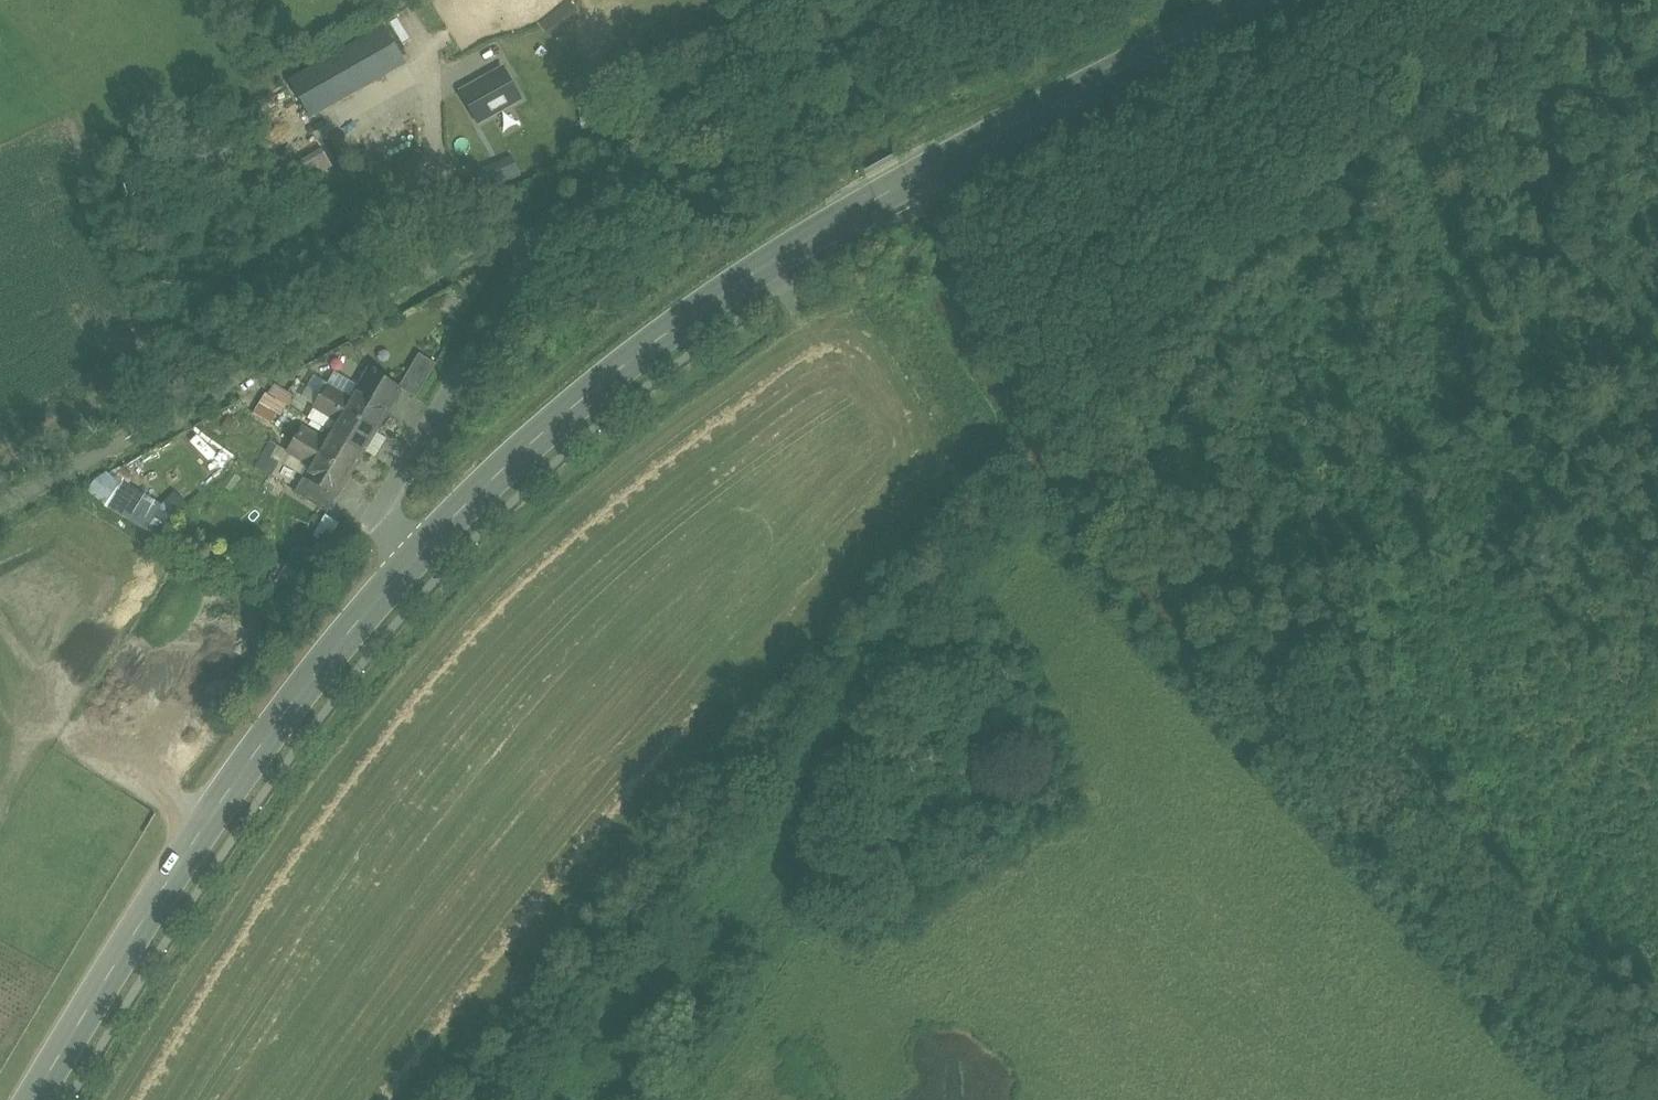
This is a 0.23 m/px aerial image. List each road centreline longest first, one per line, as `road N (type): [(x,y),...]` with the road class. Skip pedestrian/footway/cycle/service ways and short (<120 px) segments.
road 1 (secondary): [(1262,0),(848,214),(685,316),(536,437),(407,570)]
road 2 (secondary): [(407,570),(192,841),(36,1099)]
road 3 (residential): [(536,229),(381,504),(407,570)]
road 4 (track): [(1270,219),(1507,0)]

